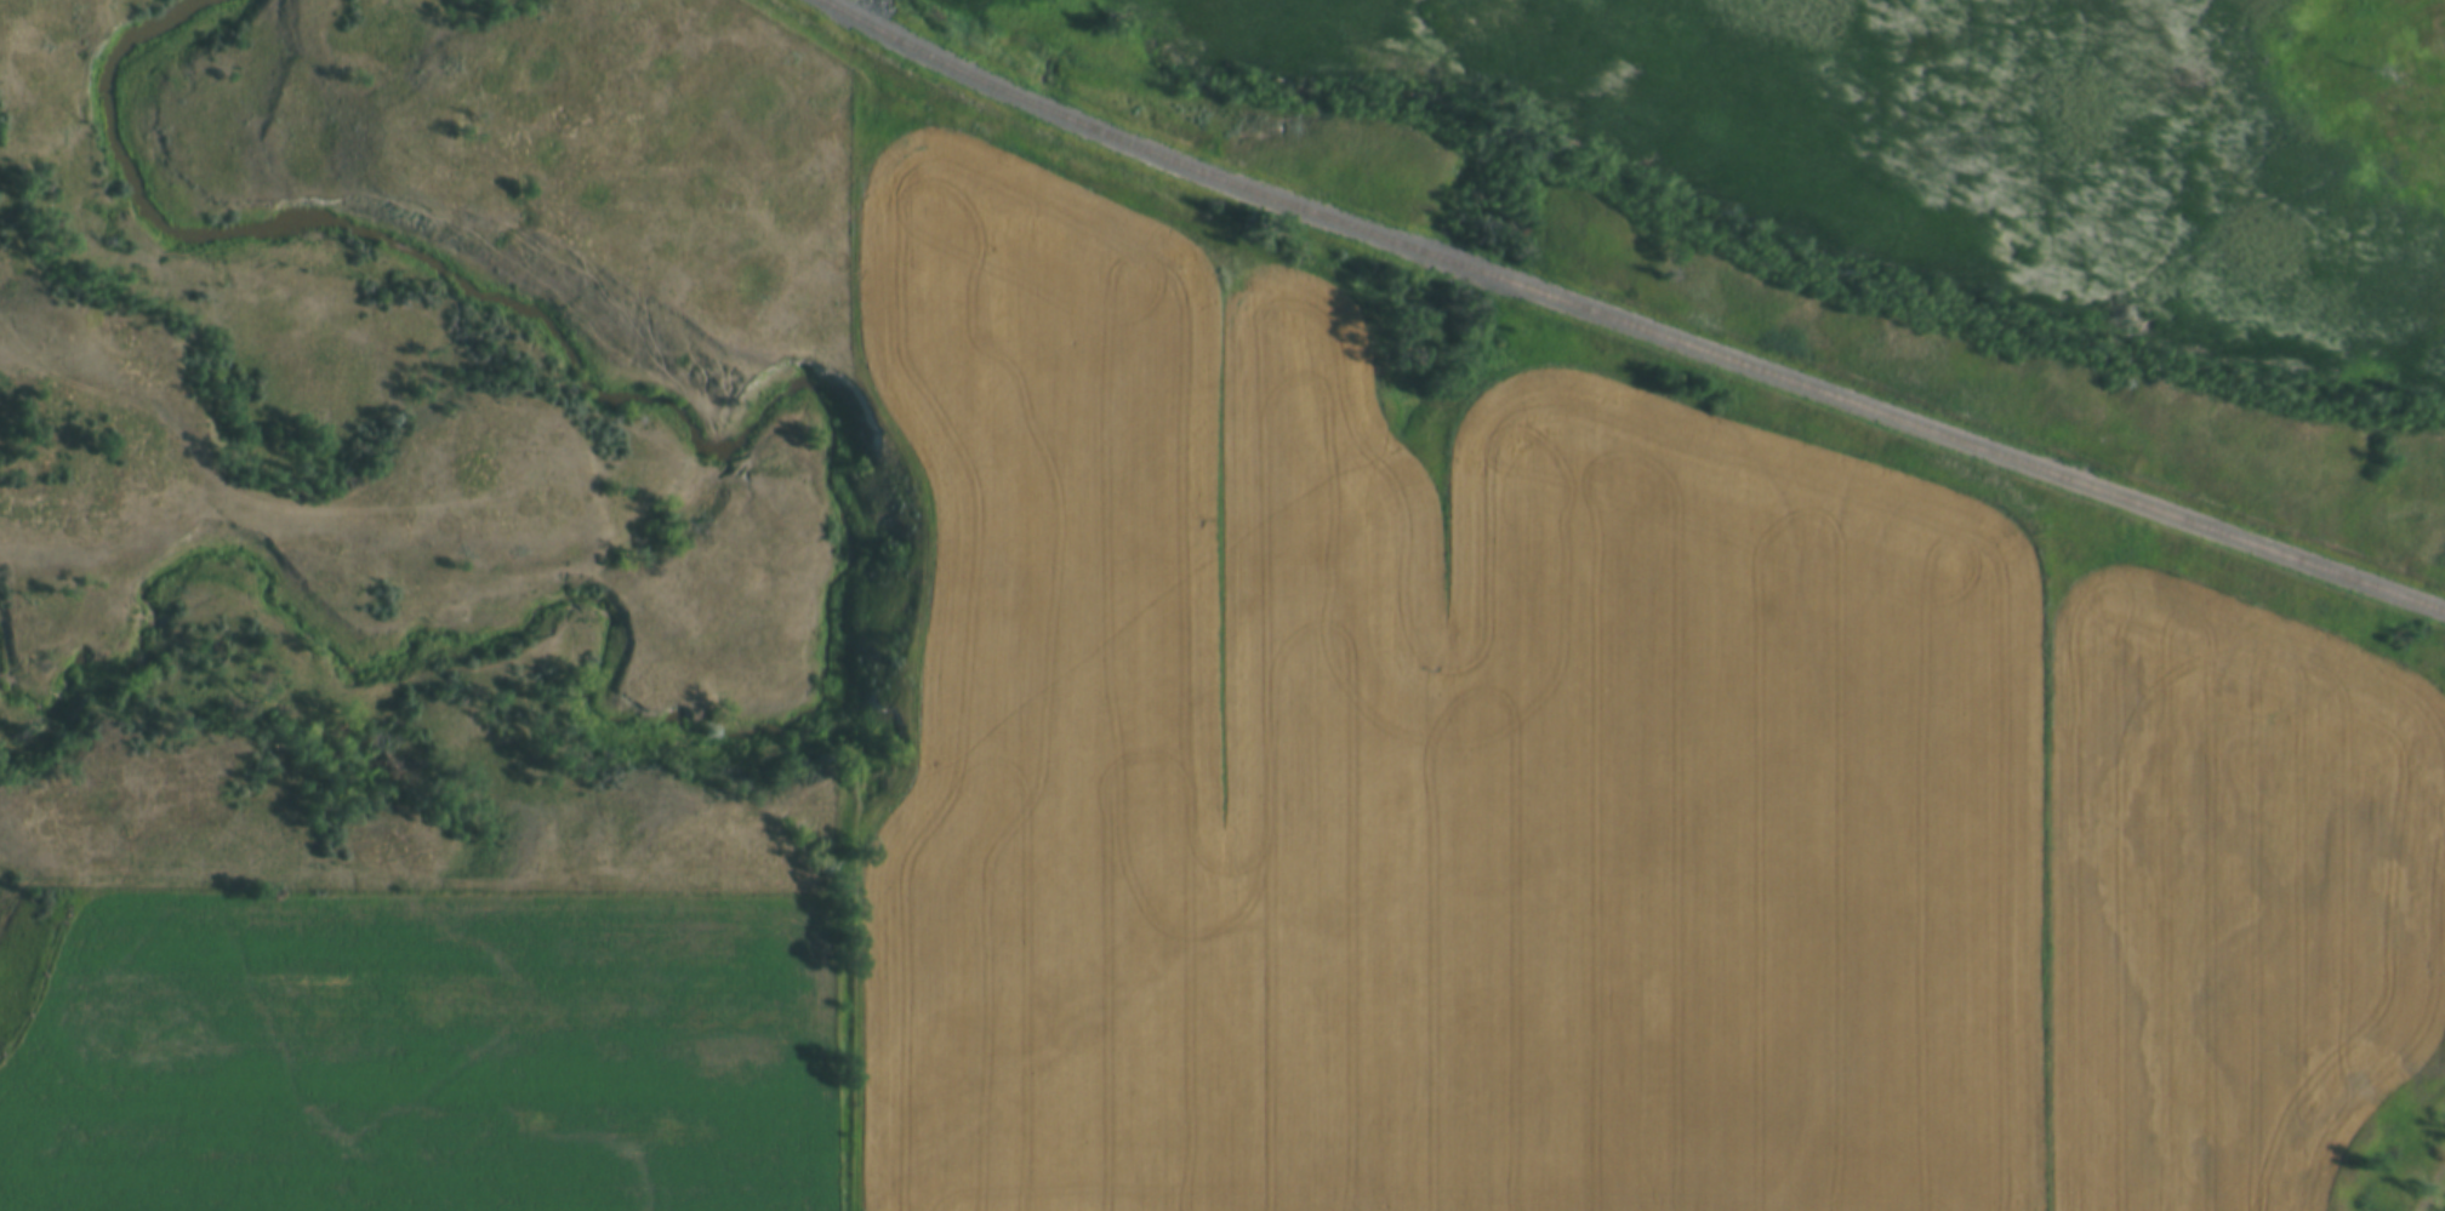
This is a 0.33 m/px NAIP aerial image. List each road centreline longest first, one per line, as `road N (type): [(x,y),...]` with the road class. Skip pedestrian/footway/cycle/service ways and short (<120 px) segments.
road 1 (track): [(0,813),(80,844),(127,874)]

